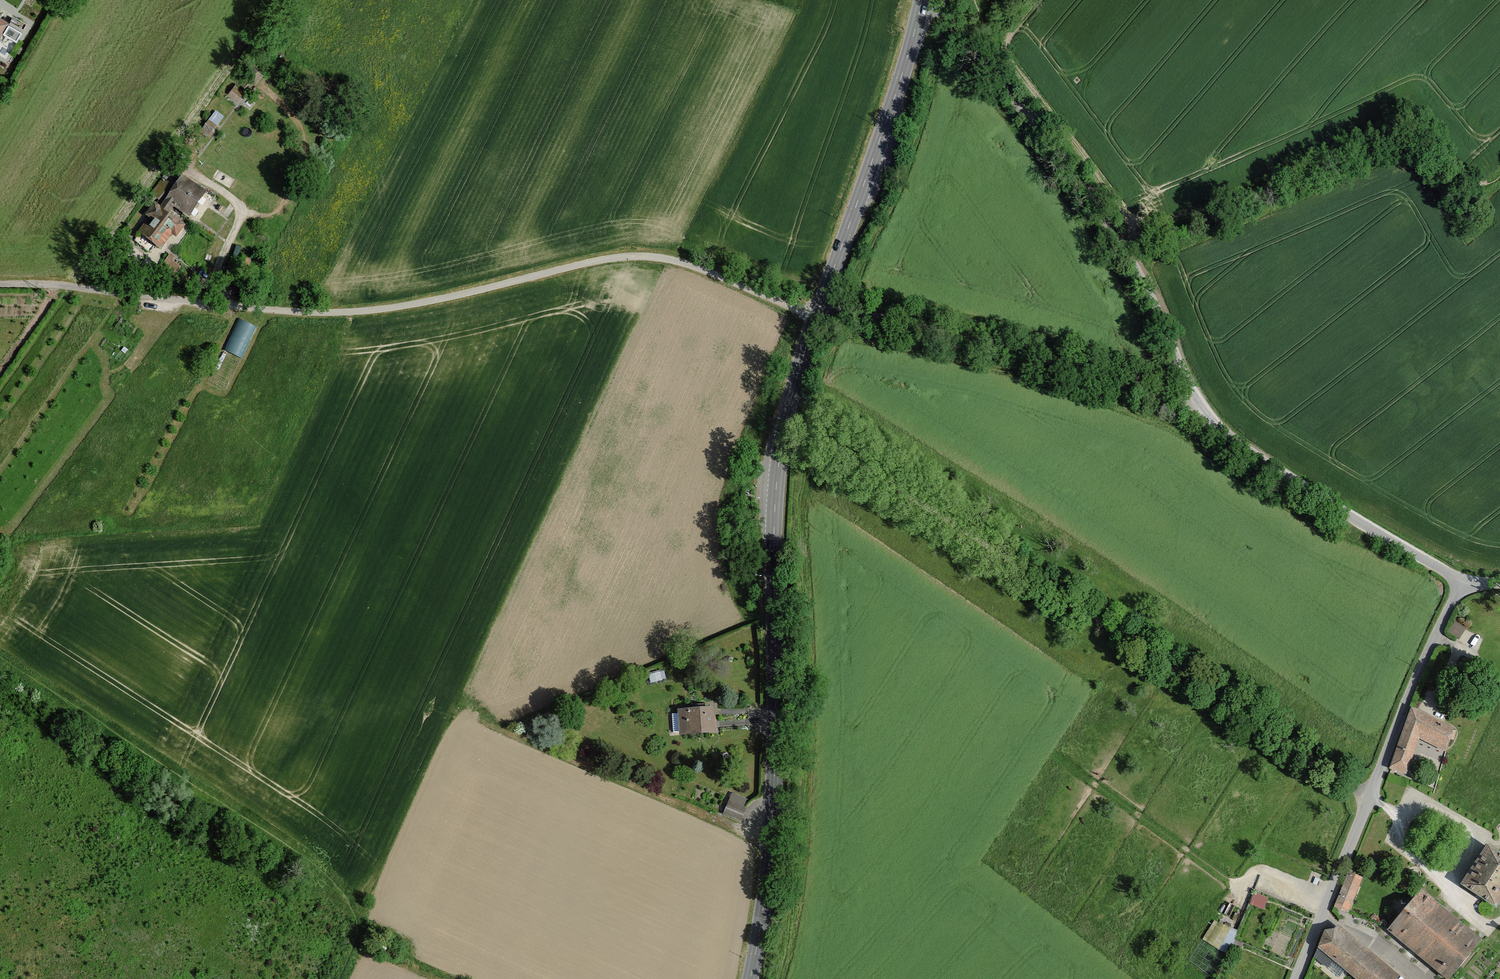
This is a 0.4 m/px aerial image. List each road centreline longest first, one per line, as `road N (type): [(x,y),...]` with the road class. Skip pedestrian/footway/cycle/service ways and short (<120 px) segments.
road 1 (unclassified): [(0,284),(352,312),(437,300),(588,262),(650,257),(818,315)]
road 2 (track): [(770,848),(508,734),(471,674),(282,458),(352,312)]
road 3 (secondary): [(818,315),(787,416),(777,483),(772,821),(750,978)]
road 4 (residential): [(939,0),(1122,247),(1205,416)]
road 5 (residential): [(1464,579),(1411,688),(1295,978)]
road 6 (residential): [(821,307),(1039,358),(1205,416)]
road 7 (secondary): [(922,0),(821,307)]
road 8 (track): [(282,458),(251,515),(233,527),(170,535),(0,534)]
road 9 (residential): [(1464,579),(1302,487),(1205,416)]
road 10 (track): [(1122,247),(1131,228),(1007,51),(1006,36),(1035,0)]
road 11 (track): [(244,212),(278,211),(302,151),(296,120),(264,87)]
road 12 (track): [(216,284),(244,212),(180,161)]

